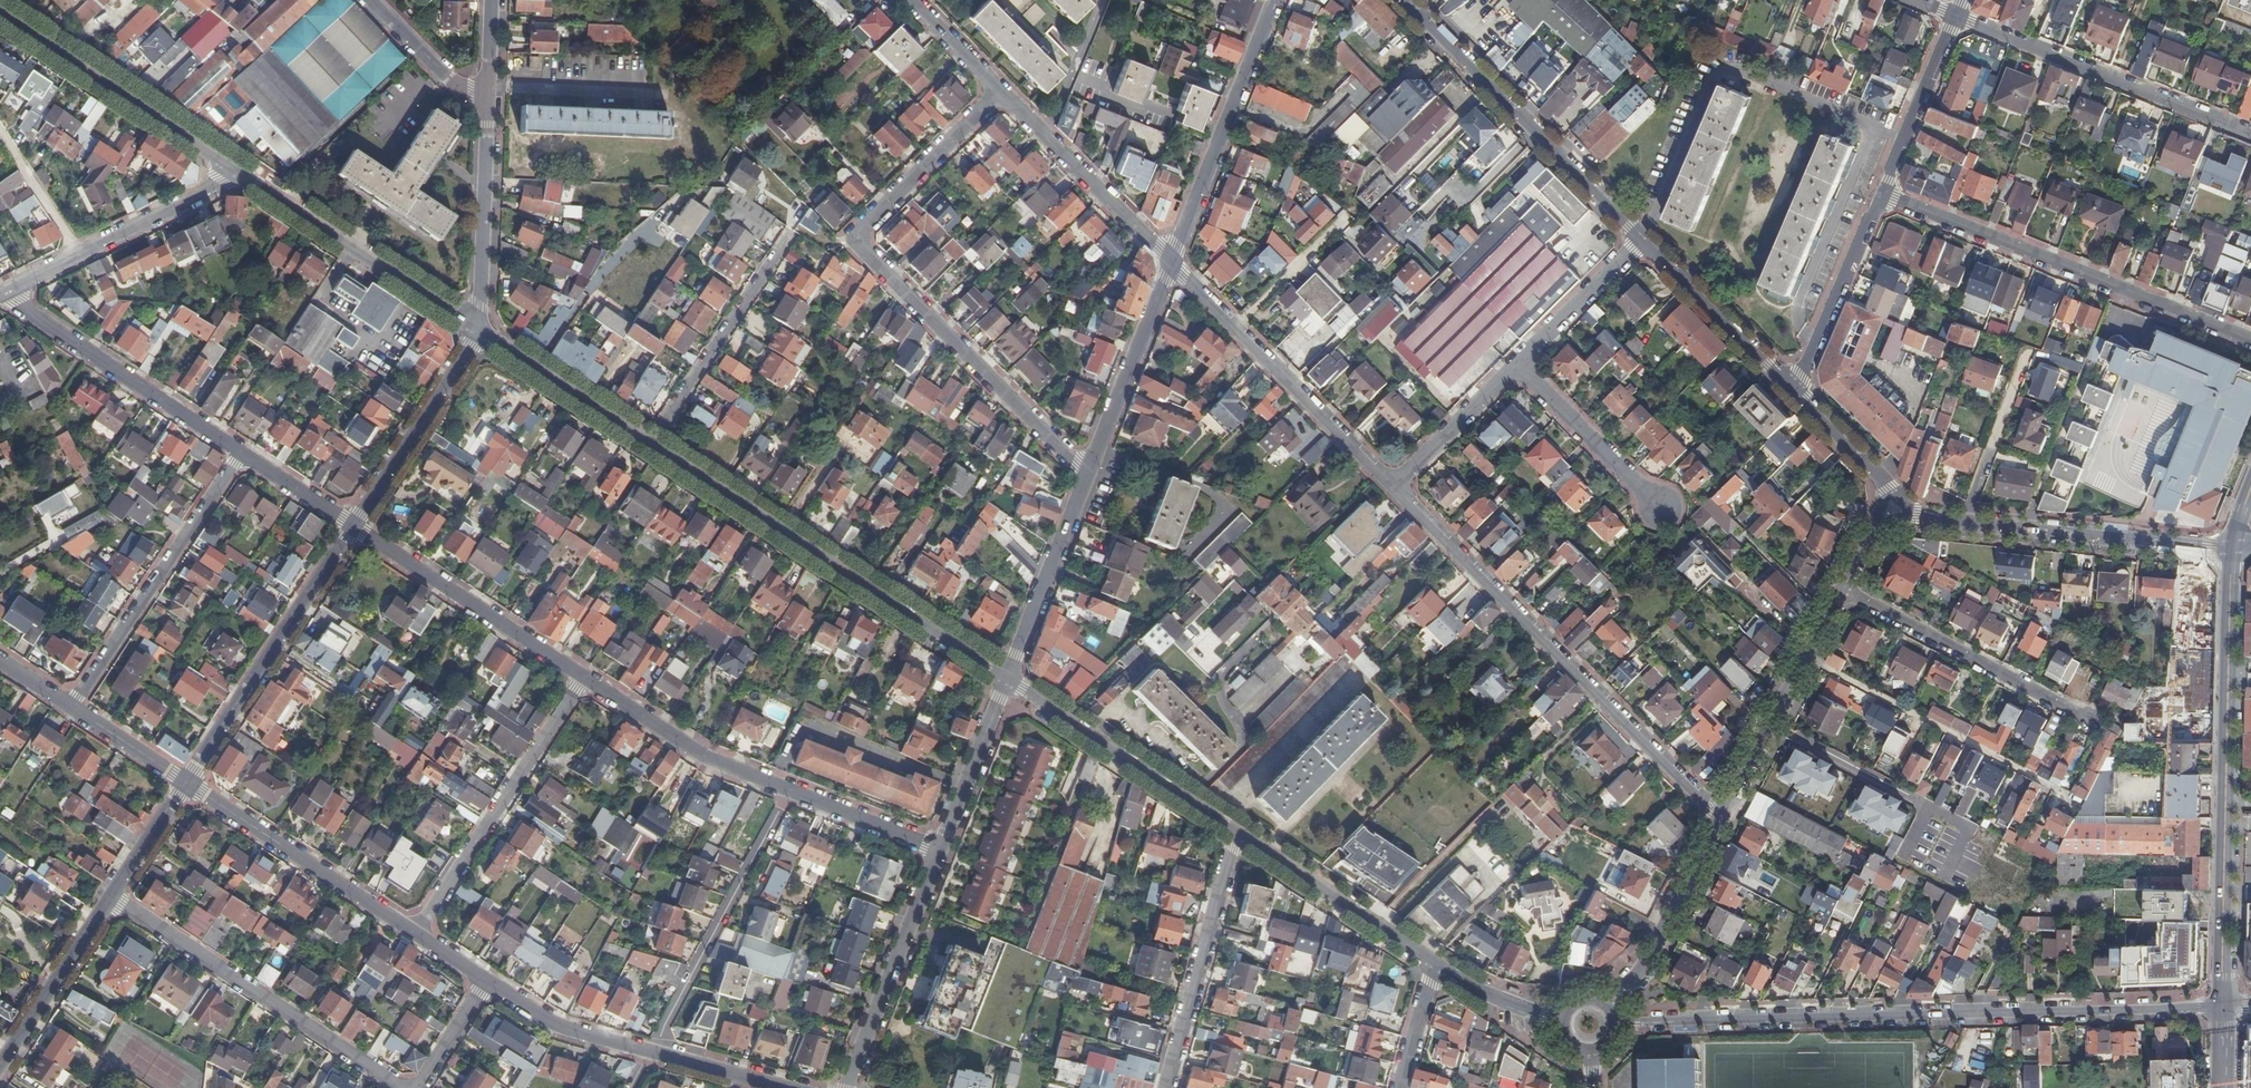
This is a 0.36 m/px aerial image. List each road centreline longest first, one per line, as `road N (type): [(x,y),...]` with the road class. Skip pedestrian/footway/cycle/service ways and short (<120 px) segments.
road 1 (residential): [(1007,678),(476,328)]
road 2 (residential): [(2224,1007),(1616,1022)]
road 3 (residential): [(1001,92),(857,238),(1089,477)]
road 4 (residential): [(1394,487),(1724,819)]
road 5 (secondary): [(2224,1007),(2233,547)]
road 6 (residential): [(1884,196),(2250,341)]
road 7 (residential): [(1885,514),(2233,547)]
road 8 (residential): [(404,1087),(114,898)]
road 9 (residential): [(1408,0),(1646,239)]
road 10 (residential): [(1958,16),(2250,133)]
road 11 (residential): [(1174,264),(1394,487)]
road 12 (residential): [(243,451),(72,706)]
road 13 (residential): [(418,934),(587,678)]
road 14 (residential): [(355,526),(189,783)]
road 15 (residential): [(651,1052),(792,791)]
road 16 (residential): [(245,173),(0,11)]
road 17 (residential): [(5,293),(243,451)]
road 18 (residential): [(1174,264),(1277,0)]
road 19 (residential): [(476,328),(245,173)]
road 20 (residential): [(355,526),(587,678)]
road 21 (residential): [(1237,833),(1007,678)]
road 22 (residential): [(2088,719),(1845,589)]
road 23 (residential): [(189,783),(418,934)]
road 24 (residential): [(1237,833),(1166,1087)]
road 25 (residential): [(1724,819),(1845,589)]
road 26 (residential): [(847,1087),(941,851)]
road 27 (residential): [(1001,92),(1174,264)]
road 28 (residential): [(1436,965),(1237,833)]
road 29 (residential): [(587,678),(706,757),(792,791)]
road 30 (residential): [(476,328),(489,95)]
road 31 (residential): [(476,328),(355,526)]
road 32 (residential): [(1089,477),(1174,264)]
road 33 (residential): [(1607,1005),(1638,971),(1724,819)]
road 34 (residential): [(1007,678),(1089,477)]
road 35 (residential): [(1884,196),(1796,391)]
road 36 (residential): [(1646,239),(1796,391)]
road 37 (residential): [(114,898),(0,1070)]
road 38 (residential): [(1664,508),(1518,364)]
road 39 (residential): [(1958,16),(1884,196)]
road 40 (residential): [(941,851),(1007,678)]
road 41 (residential): [(245,173),(81,255)]
road 42 (residential): [(489,981),(561,1028),(651,1052)]
road 43 (residential): [(1518,364),(1646,239)]
road 44 (residential): [(1394,487),(1518,364)]
road 45 (residential): [(792,791),(941,851)]
road 46 (residential): [(1796,391),(1883,478),(1885,514)]
road 47 (residential): [(489,95),(447,77),(372,0)]
road 48 (residential): [(81,255),(0,133)]
road 49 (residential): [(72,706),(189,783)]
road 50 (residential): [(651,1052),(784,1087)]
road 51 (residential): [(189,783),(114,898)]
road 52 (residential): [(1561,1019),(1488,995),(1436,965)]
road 53 (residential): [(243,451),(355,526)]
road 54 (residential): [(911,0),(1001,92)]
road 55 (residential): [(1436,965),(1402,1087)]
road 56 (residential): [(489,981),(421,1087)]

